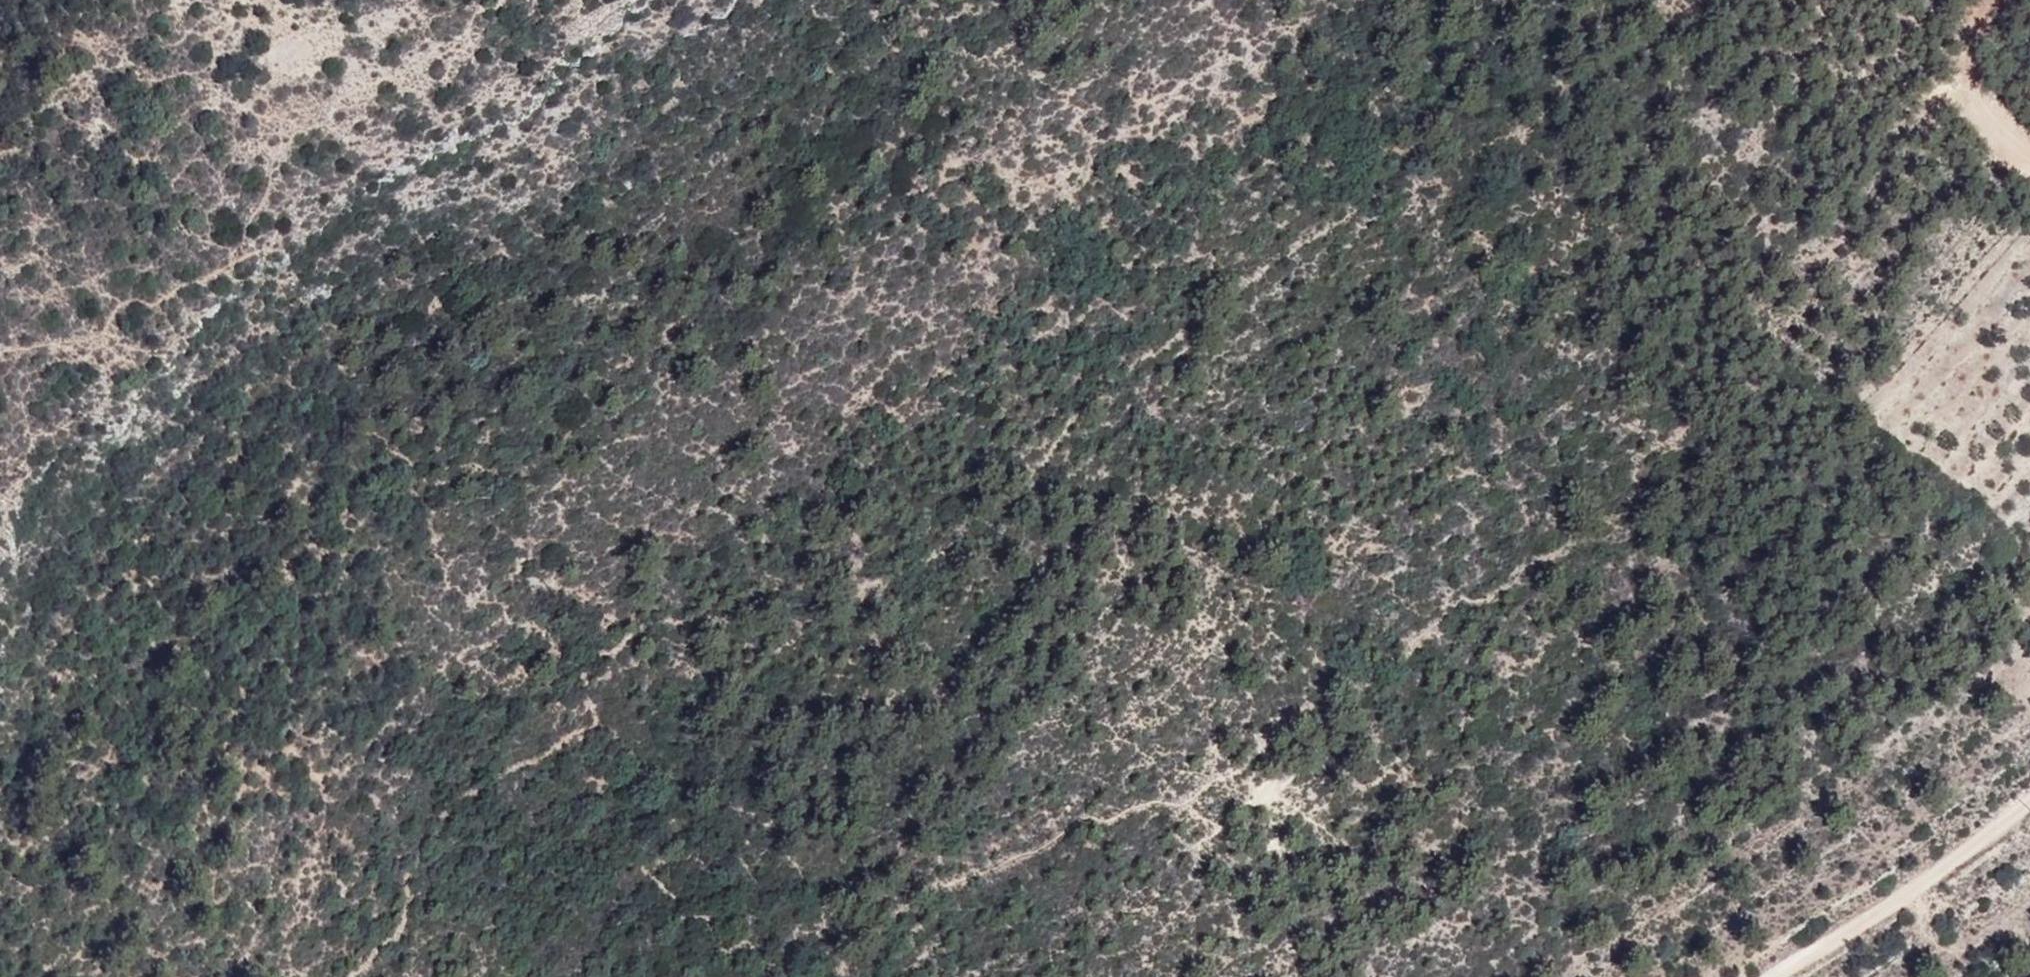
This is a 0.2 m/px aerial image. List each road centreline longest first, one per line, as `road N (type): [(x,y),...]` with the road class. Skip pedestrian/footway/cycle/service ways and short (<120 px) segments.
road 1 (unclassified): [(1773,976),(1925,882),(2029,802)]

